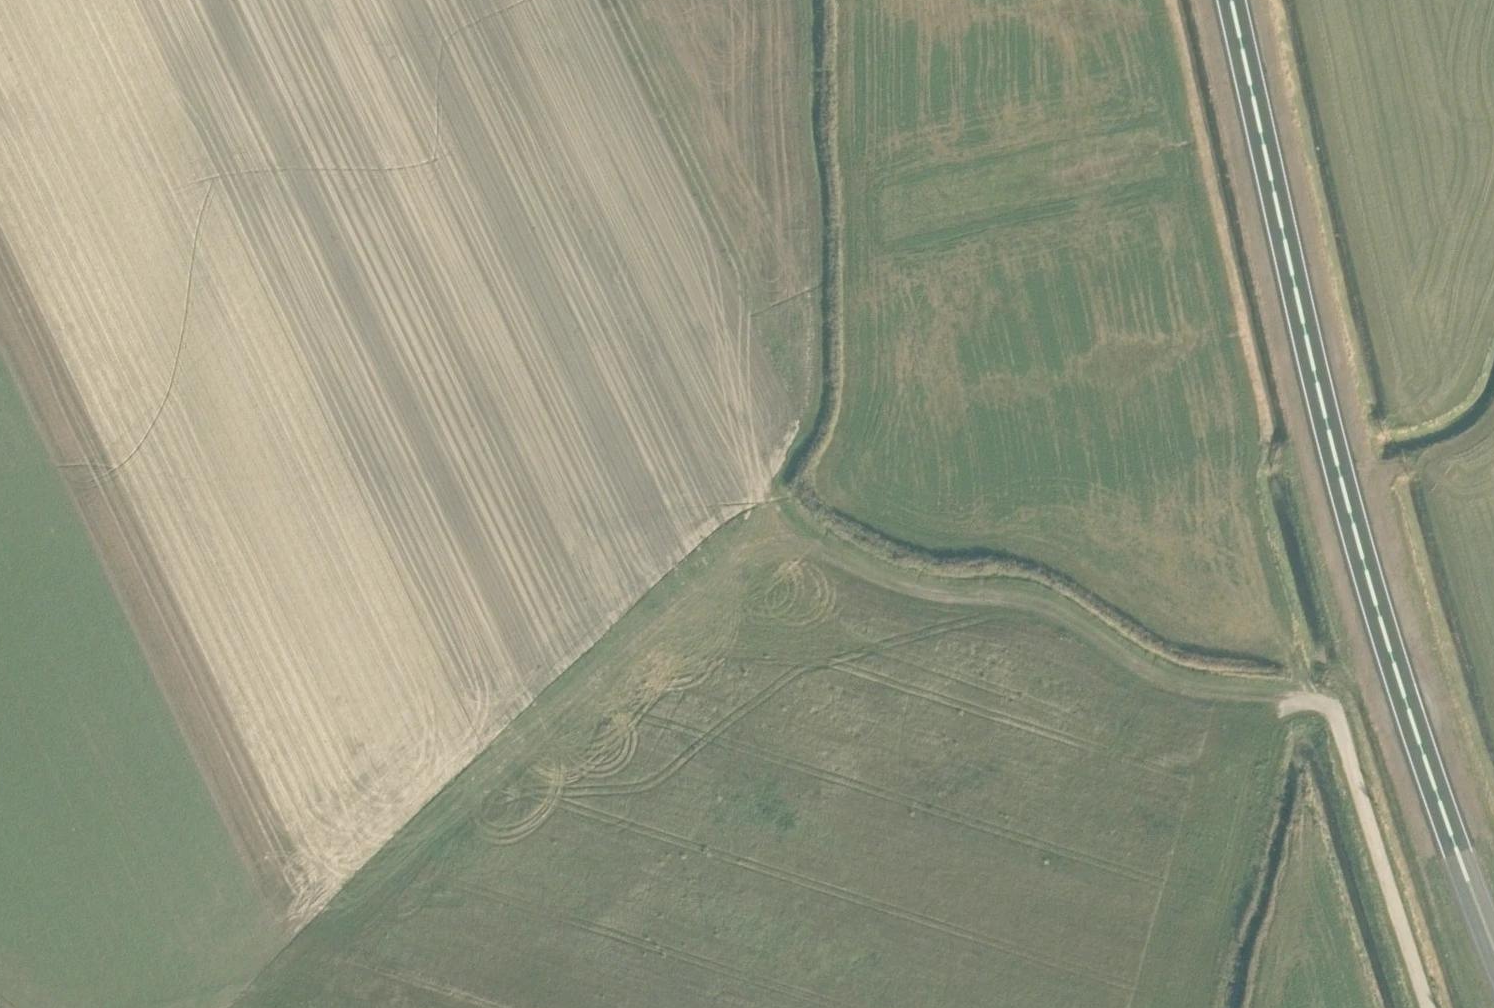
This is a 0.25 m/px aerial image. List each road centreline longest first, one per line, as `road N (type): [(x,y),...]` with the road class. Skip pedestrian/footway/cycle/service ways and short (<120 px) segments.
road 1 (trunk): [(1493,942),(1362,555),(1231,0)]
road 2 (track): [(1429,1007),(1339,719),(1317,702),(1286,707)]

